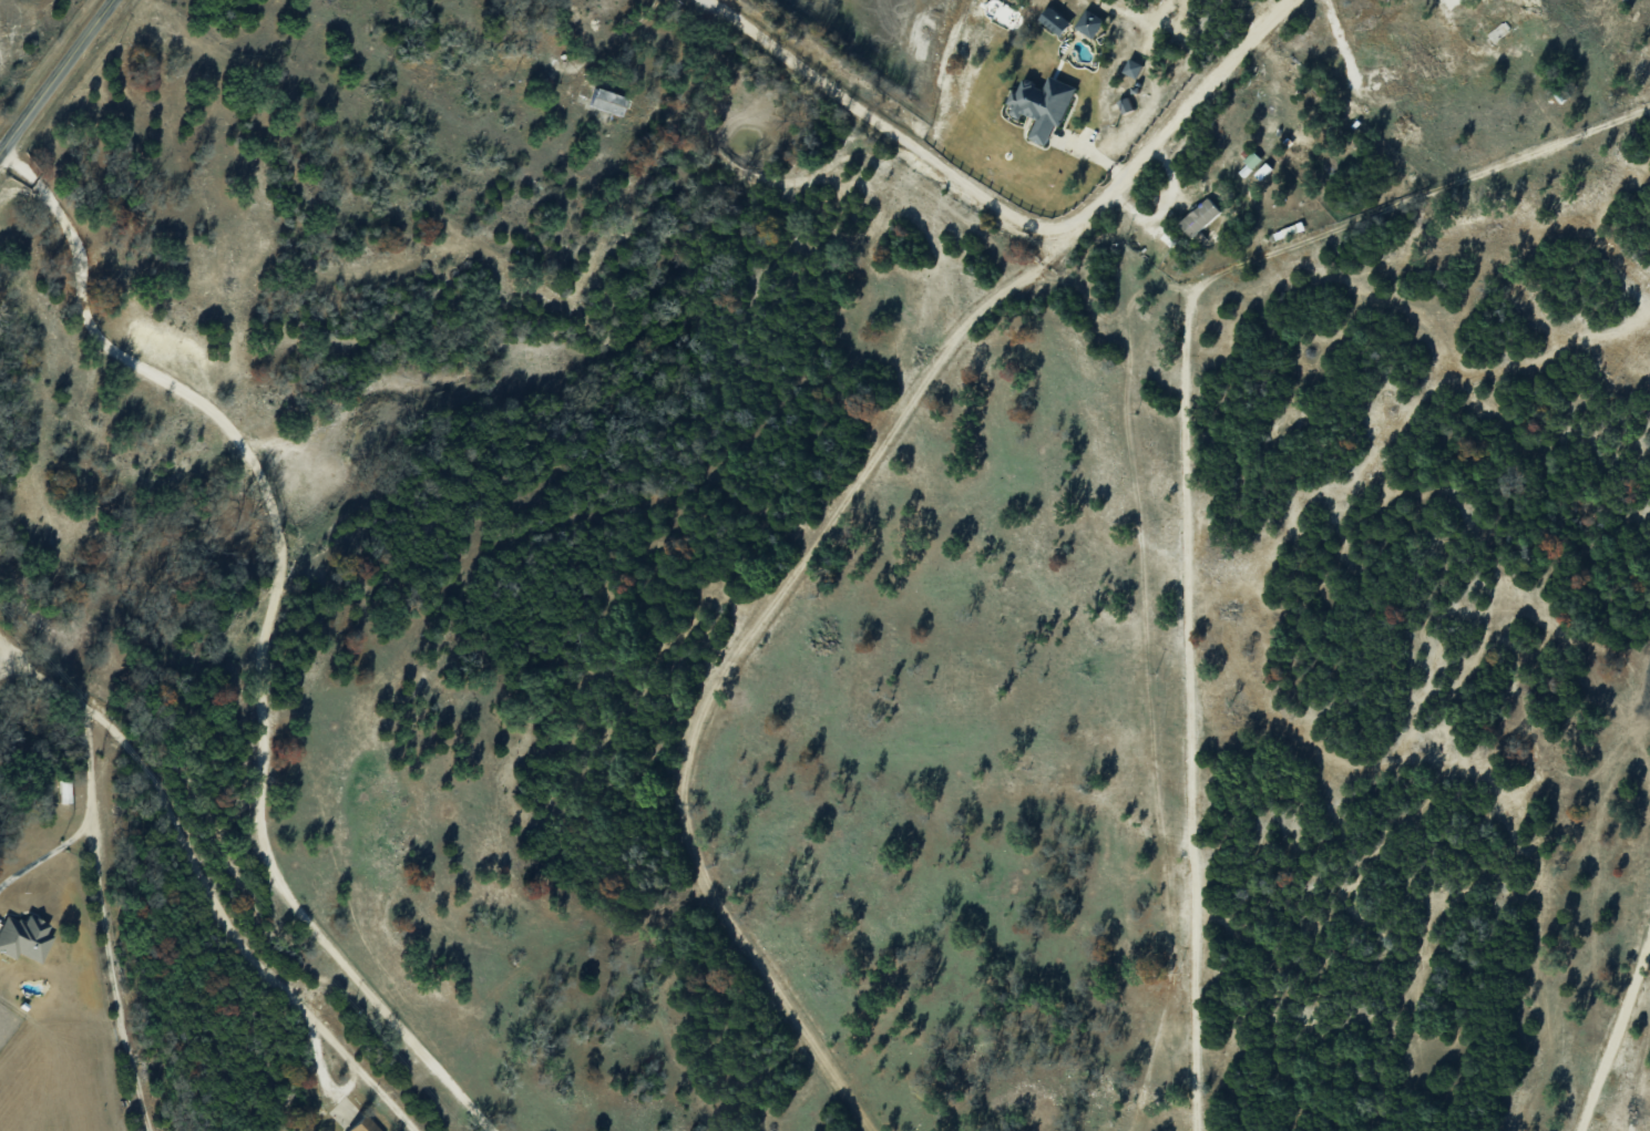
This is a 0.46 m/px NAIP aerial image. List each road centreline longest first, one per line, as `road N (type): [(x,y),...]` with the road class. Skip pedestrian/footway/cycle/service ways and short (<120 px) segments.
road 1 (residential): [(1284,0),(1059,239),(844,102),(708,0)]
road 2 (residential): [(174,1130),(106,873),(86,706)]
road 3 (tertiary): [(0,153),(110,0)]

